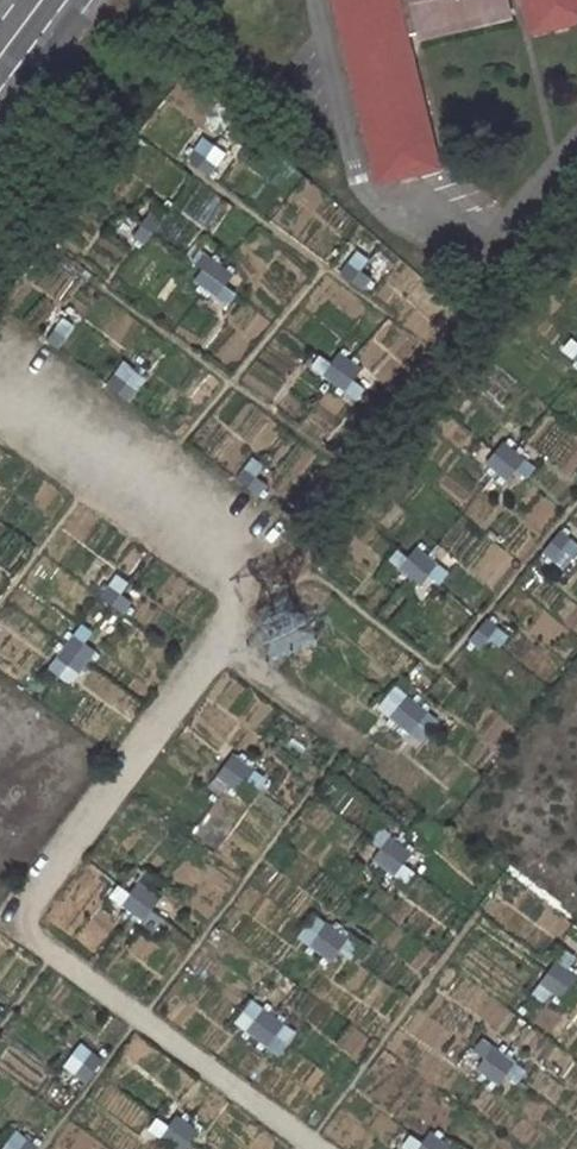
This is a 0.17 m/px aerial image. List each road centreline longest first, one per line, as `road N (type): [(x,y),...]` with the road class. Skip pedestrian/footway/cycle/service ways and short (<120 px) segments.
road 1 (track): [(359,746),(219,643)]

